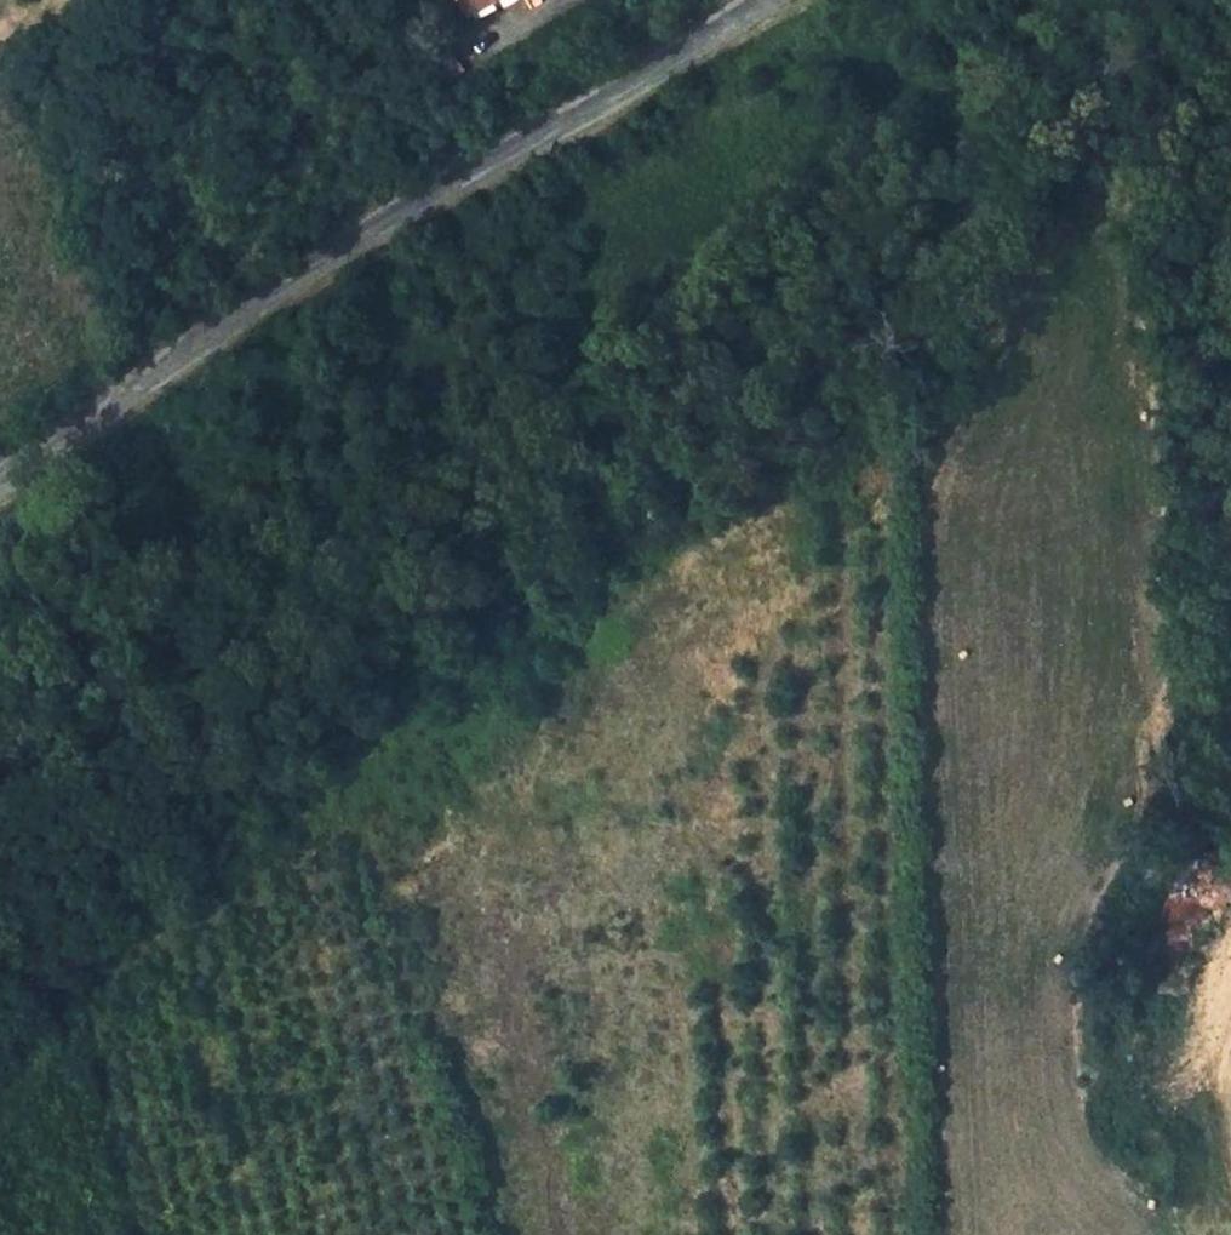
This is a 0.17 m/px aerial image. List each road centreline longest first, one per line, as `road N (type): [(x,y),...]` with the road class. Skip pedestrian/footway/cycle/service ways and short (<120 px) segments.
road 1 (tertiary): [(0,488),(191,354),(768,0)]
road 2 (track): [(1230,1033),(1197,1096),(1230,1170)]

